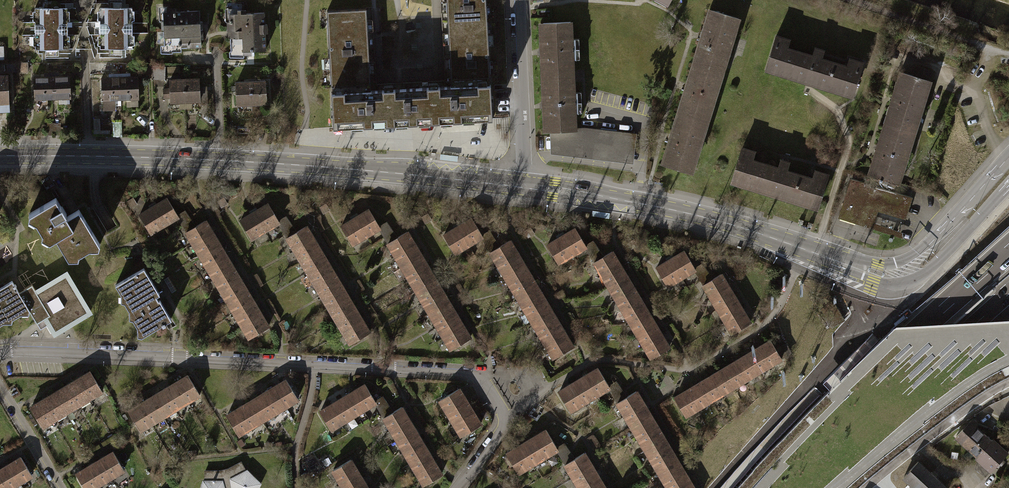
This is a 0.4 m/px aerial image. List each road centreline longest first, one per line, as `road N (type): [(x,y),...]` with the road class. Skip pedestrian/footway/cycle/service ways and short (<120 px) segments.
road 1 (residential): [(0,352),(472,373),(503,426),(457,487)]
road 2 (tertiary): [(0,158),(245,163),(523,188)]
road 3 (motorway): [(1008,250),(766,487)]
road 4 (tertiary): [(523,188),(733,224),(814,252)]
road 5 (tertiary): [(814,252),(844,274),(884,284),(916,280),(1008,186)]
road 6 (tertiary): [(1008,157),(941,231),(903,260),(878,264),(814,252)]
road 7 (motorway): [(836,487),(940,395),(1008,349)]
road 8 (residential): [(516,0),(523,188)]
road 9 (motorway): [(883,412),(1008,294)]
road 10 (track): [(849,0),(1008,53)]
road 11 (motorway): [(883,412),(1008,313)]

